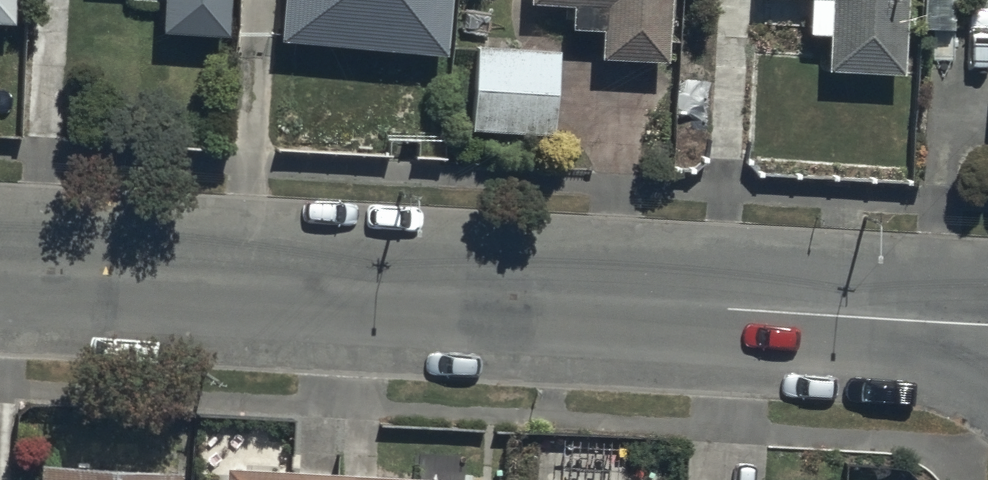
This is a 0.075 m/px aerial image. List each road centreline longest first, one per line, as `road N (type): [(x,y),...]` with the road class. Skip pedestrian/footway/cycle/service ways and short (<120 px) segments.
road 1 (tertiary): [(987,326),(0,270)]

